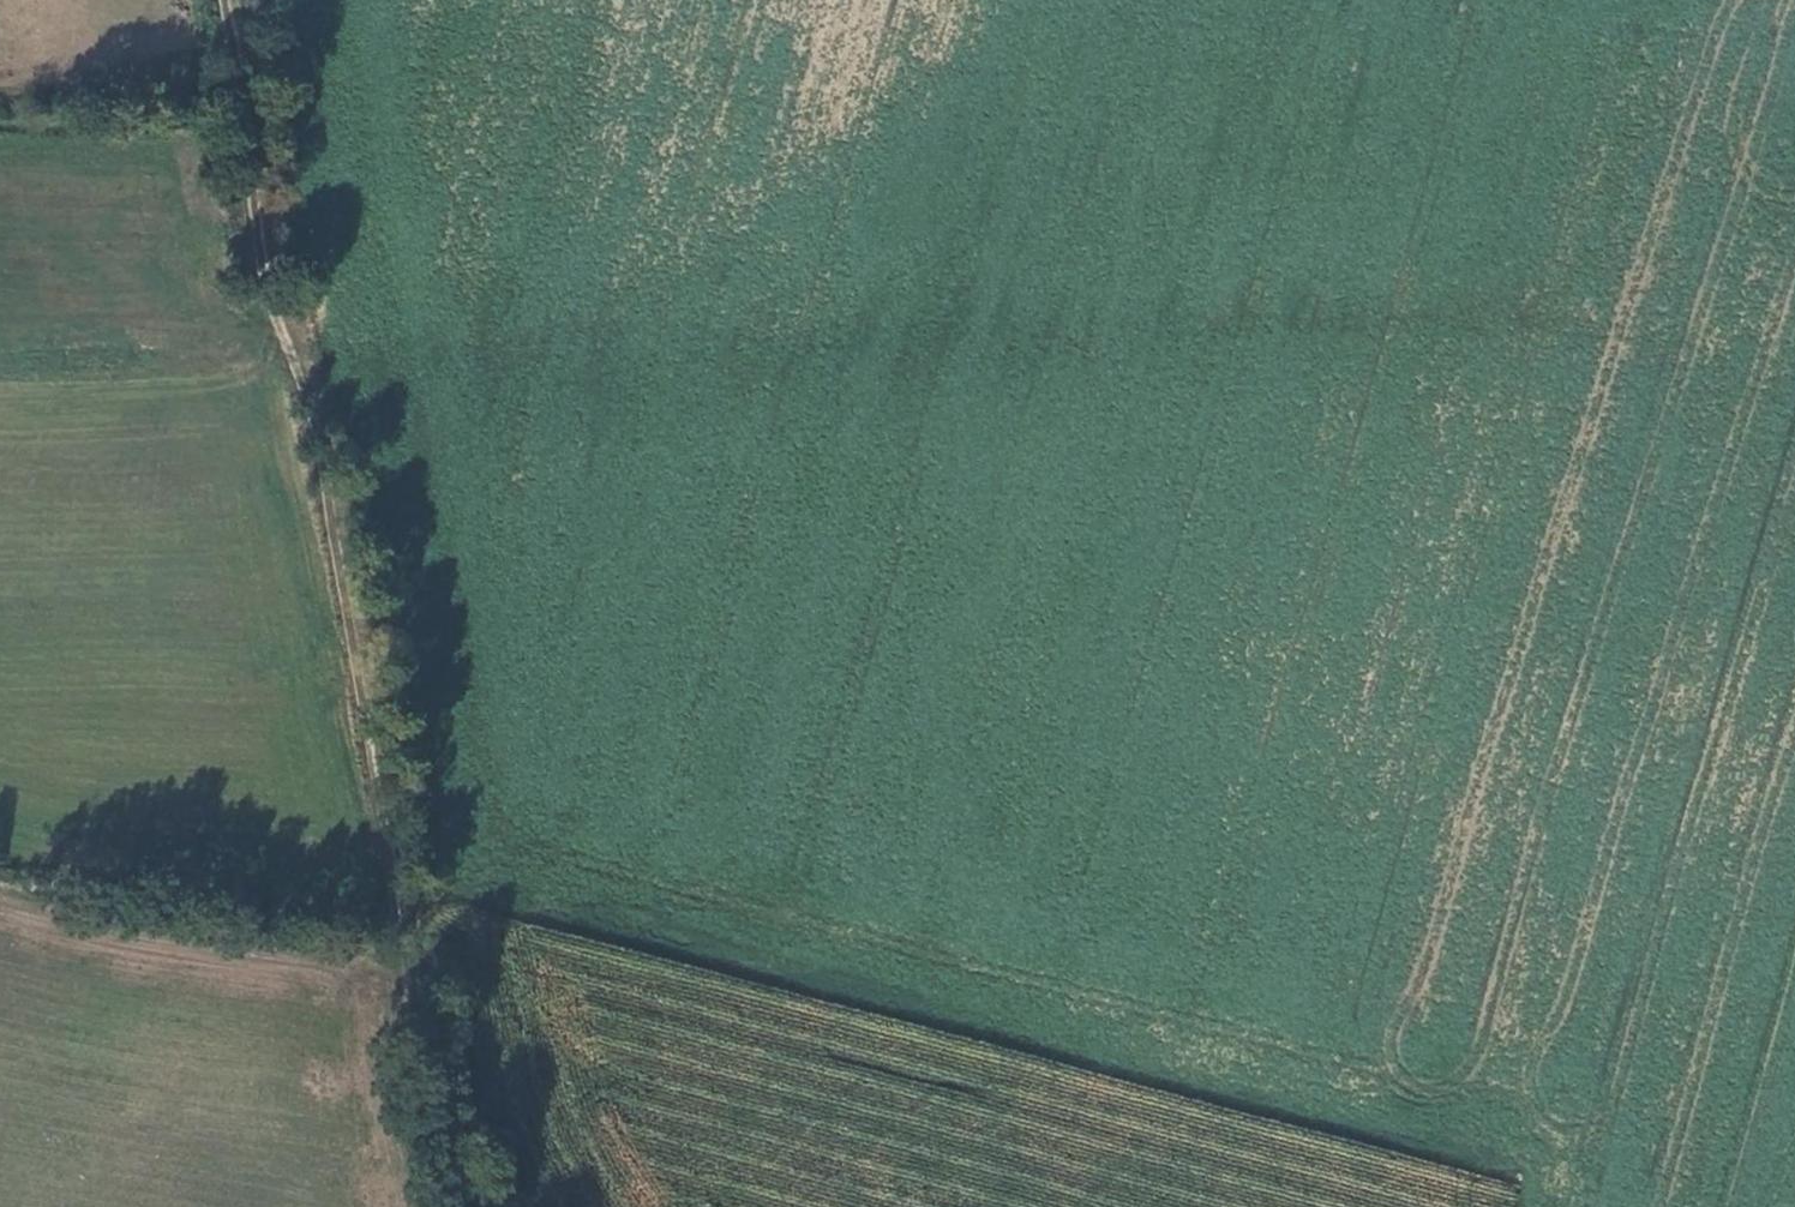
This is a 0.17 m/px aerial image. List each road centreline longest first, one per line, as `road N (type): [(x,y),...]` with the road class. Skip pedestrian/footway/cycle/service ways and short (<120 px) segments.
road 1 (track): [(457,1206),(444,1187),(396,879),(278,311),(223,0)]

